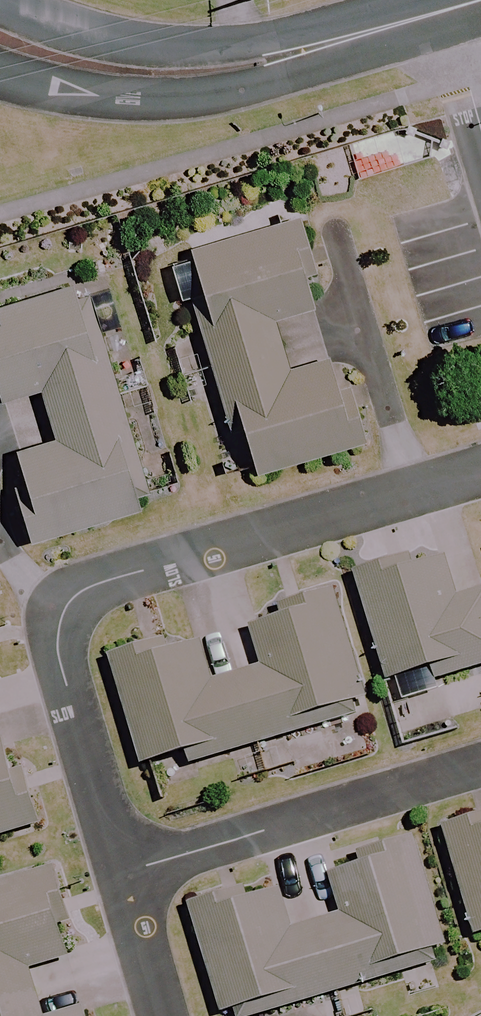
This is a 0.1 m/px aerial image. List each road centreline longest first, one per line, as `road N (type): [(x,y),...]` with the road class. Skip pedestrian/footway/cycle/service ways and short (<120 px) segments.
road 1 (residential): [(121,876),(57,651),(61,612),(91,586),(480,467)]
road 2 (residential): [(0,32),(48,52),(129,68),(197,69),(268,60),(446,12)]
road 3 (residential): [(121,876),(480,766)]
road 4 (residential): [(162,1015),(121,876)]
road 5 (residential): [(446,12),(480,133)]

